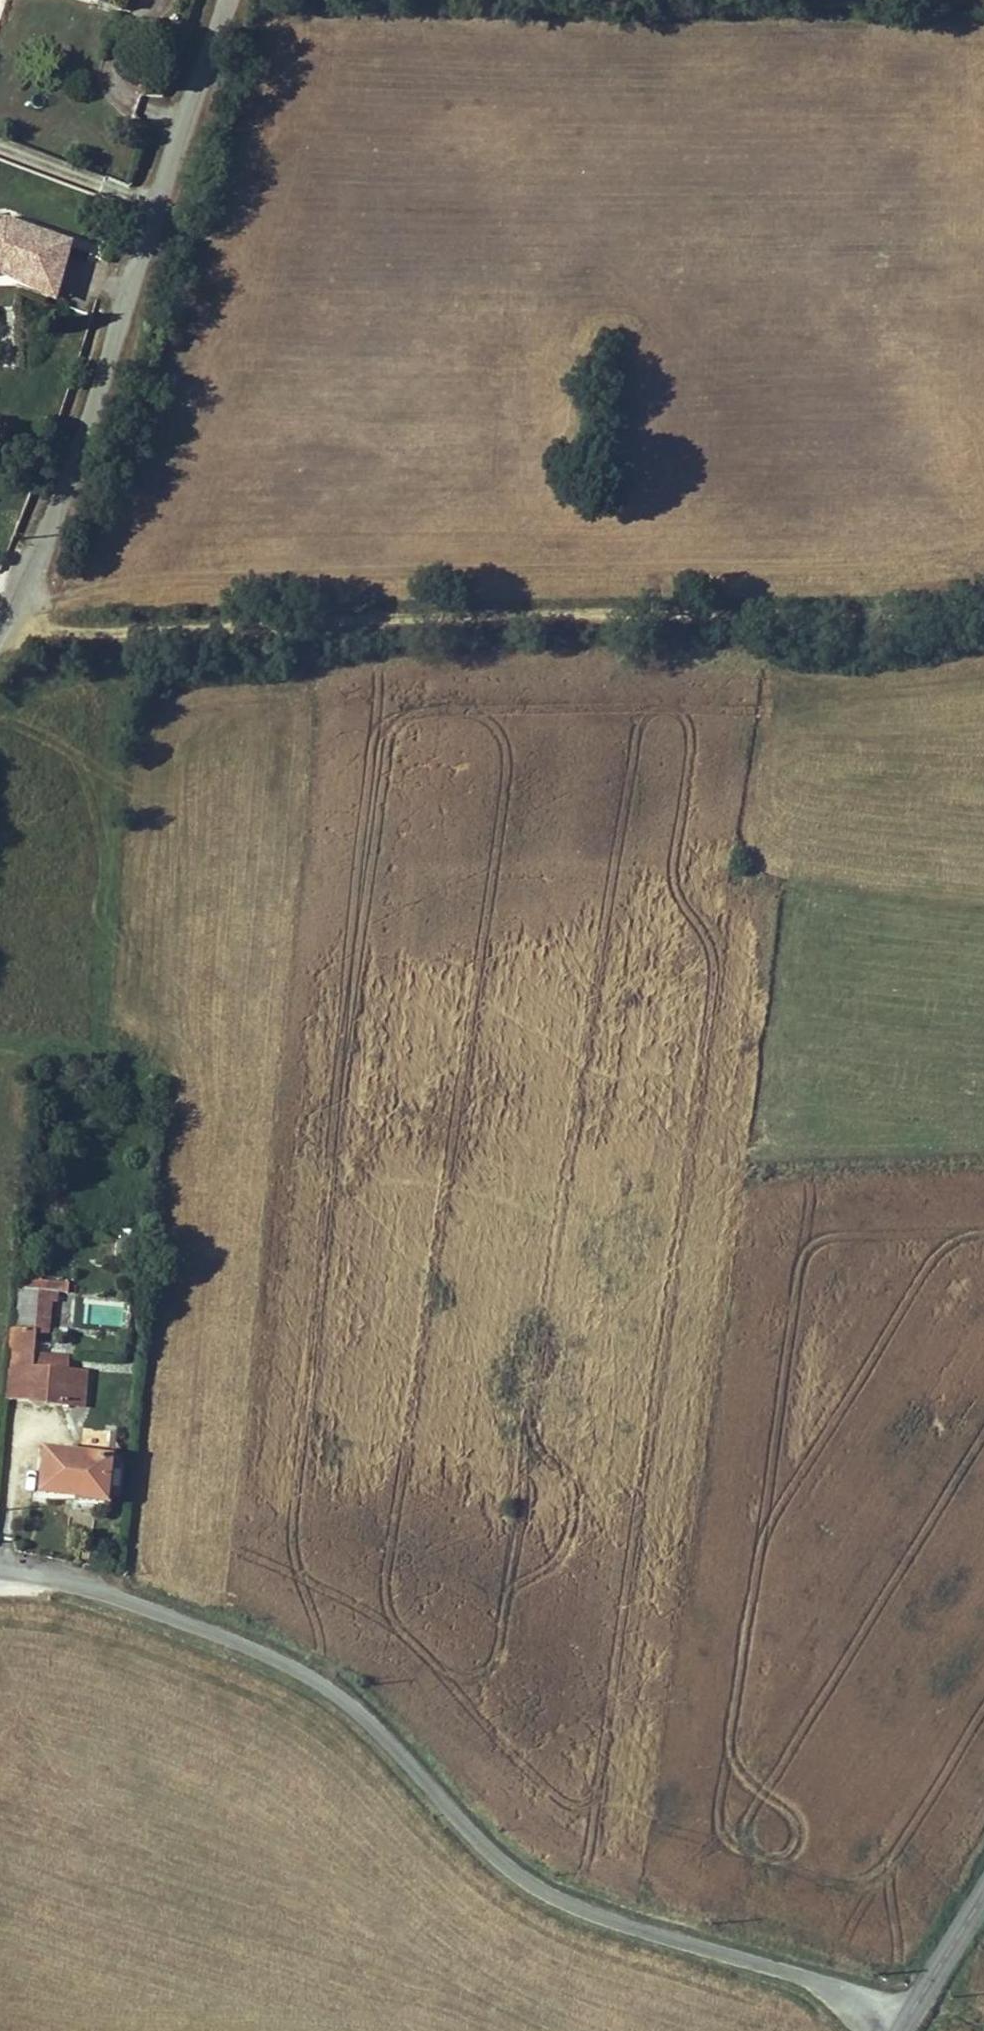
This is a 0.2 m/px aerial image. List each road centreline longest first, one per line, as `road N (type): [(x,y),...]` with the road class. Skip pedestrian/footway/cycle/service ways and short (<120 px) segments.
road 1 (unclassified): [(0,1571),(242,1638),(338,1693),(513,1867),(552,1892),(610,1919),(913,2010)]
road 2 (track): [(983,597),(768,620),(341,615),(43,626),(3,609)]
road 3 (unclassified): [(231,0),(0,617)]
road 4 (tertiary): [(983,1895),(913,2010)]

